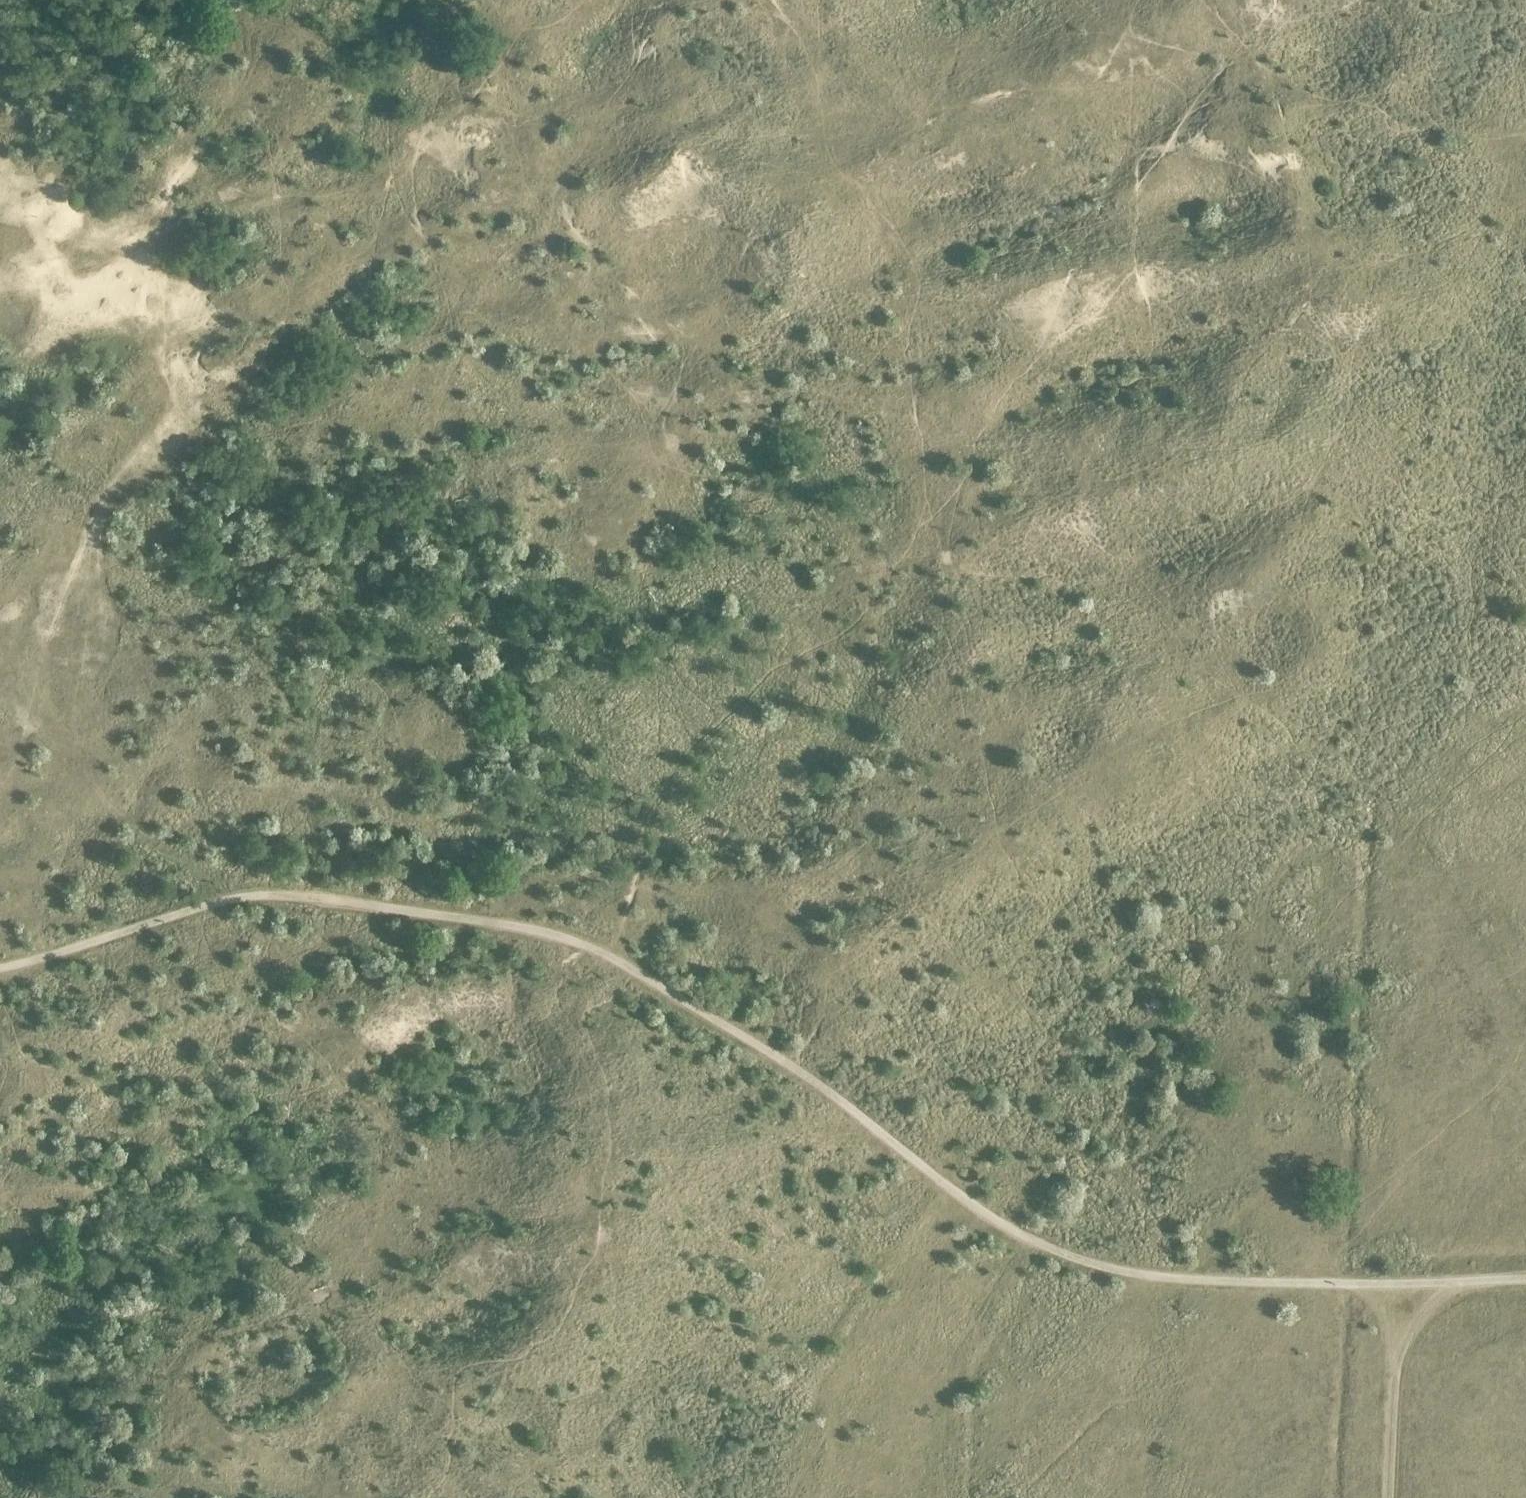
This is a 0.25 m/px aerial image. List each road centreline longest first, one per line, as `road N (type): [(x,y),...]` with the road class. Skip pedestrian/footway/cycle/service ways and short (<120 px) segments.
road 1 (track): [(1460,1281),(1201,1279),(1069,1257),(1009,1230),(811,1076),(638,972),(528,929),(261,895),(0,968)]
road 2 (track): [(1390,1497),(1396,1374),(1407,1340),(1422,1311),(1460,1281)]

